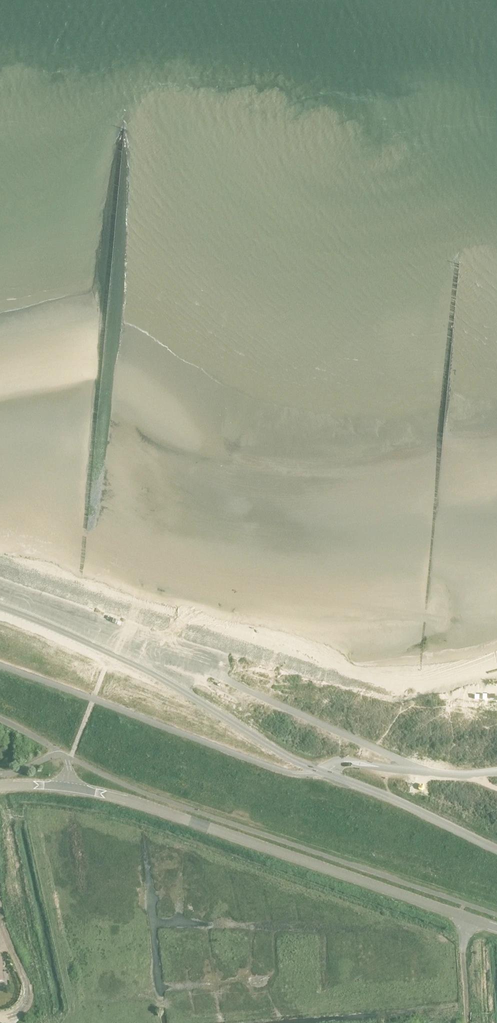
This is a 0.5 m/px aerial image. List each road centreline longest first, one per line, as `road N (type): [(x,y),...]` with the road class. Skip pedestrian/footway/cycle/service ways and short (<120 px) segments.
road 1 (unclassified): [(0,606),(165,680),(297,762),(496,849)]
road 2 (unclassified): [(496,929),(151,808),(67,787)]
road 3 (track): [(0,1015),(20,1007),(27,988),(0,915)]

